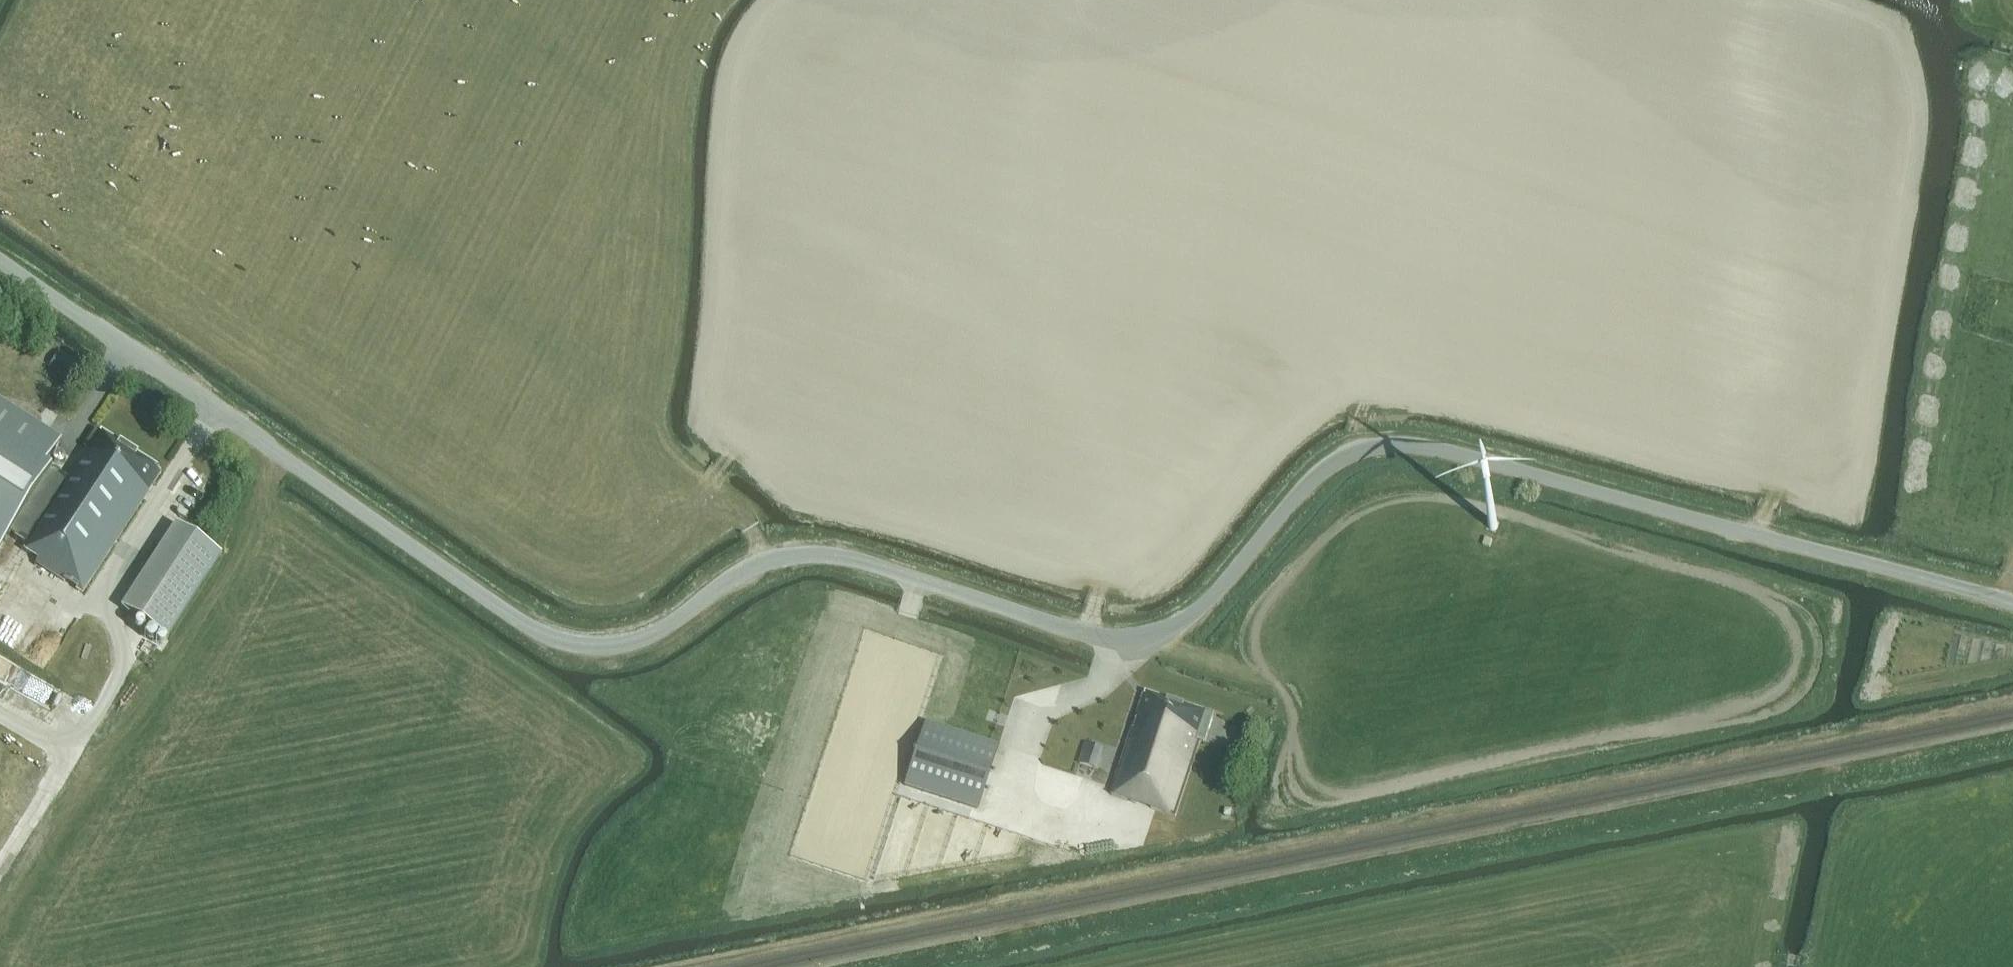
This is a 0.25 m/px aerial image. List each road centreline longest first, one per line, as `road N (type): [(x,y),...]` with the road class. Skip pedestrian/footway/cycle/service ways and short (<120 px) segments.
road 1 (unclassified): [(2012,603),(1437,449),(1386,446),(1328,467),(1210,600),(1162,633),(1111,639),(1081,632),(869,564),(807,554),(748,568),(635,641),(584,646),(546,635),(484,597),(0,261)]
road 2 (track): [(97,601),(116,635),(121,672),(0,868)]

